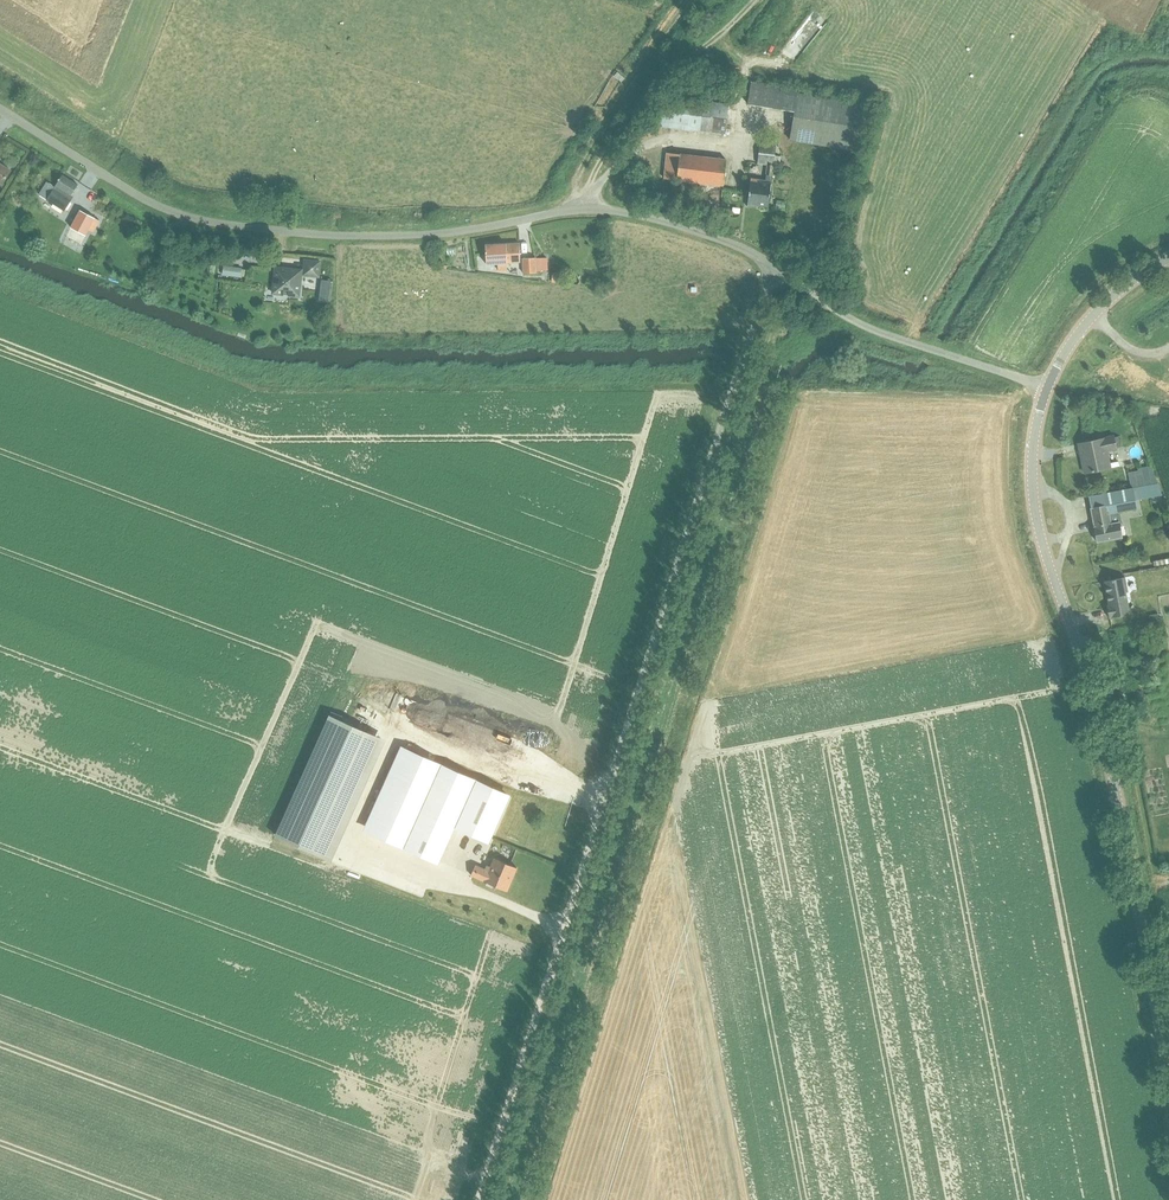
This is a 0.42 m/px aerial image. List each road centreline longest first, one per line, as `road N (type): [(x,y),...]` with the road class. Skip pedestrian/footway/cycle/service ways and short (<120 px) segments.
road 1 (unclassified): [(480,1199),(777,270)]
road 2 (unclassified): [(777,270),(738,244),(587,207),(417,237),(241,229),(134,196),(0,112)]
road 3 (tertiary): [(1046,388),(1031,487),(1104,730),(1168,1071)]
road 4 (unclassified): [(1046,388),(921,347),(841,311),(777,270)]
road 5 (track): [(748,0),(640,103),(601,161),(587,207)]
road 6 (track): [(552,212),(683,0)]
road 7 (tertiary): [(1046,388),(1076,335),(1116,292),(1168,262)]

